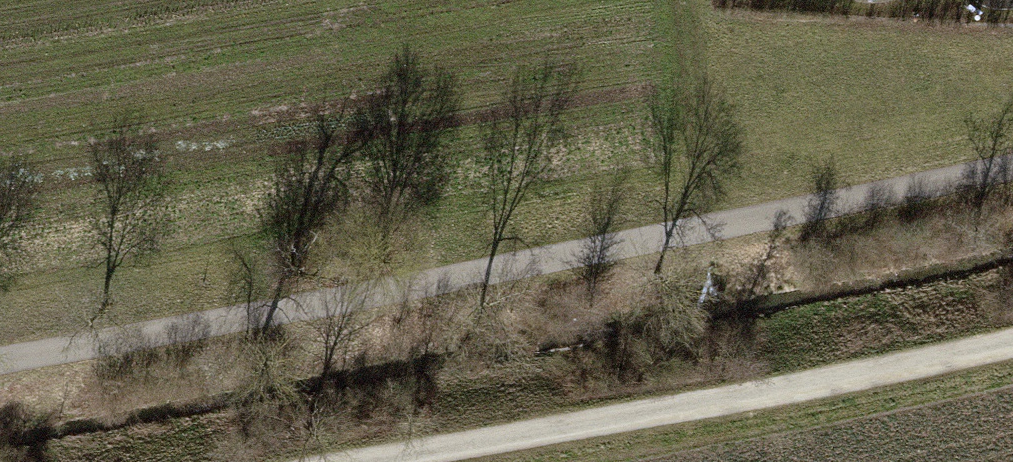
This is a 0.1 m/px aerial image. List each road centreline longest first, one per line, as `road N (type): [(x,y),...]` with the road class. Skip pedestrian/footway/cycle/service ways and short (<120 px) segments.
road 1 (track): [(0,355),(1012,169)]
road 2 (track): [(1012,344),(393,461)]

